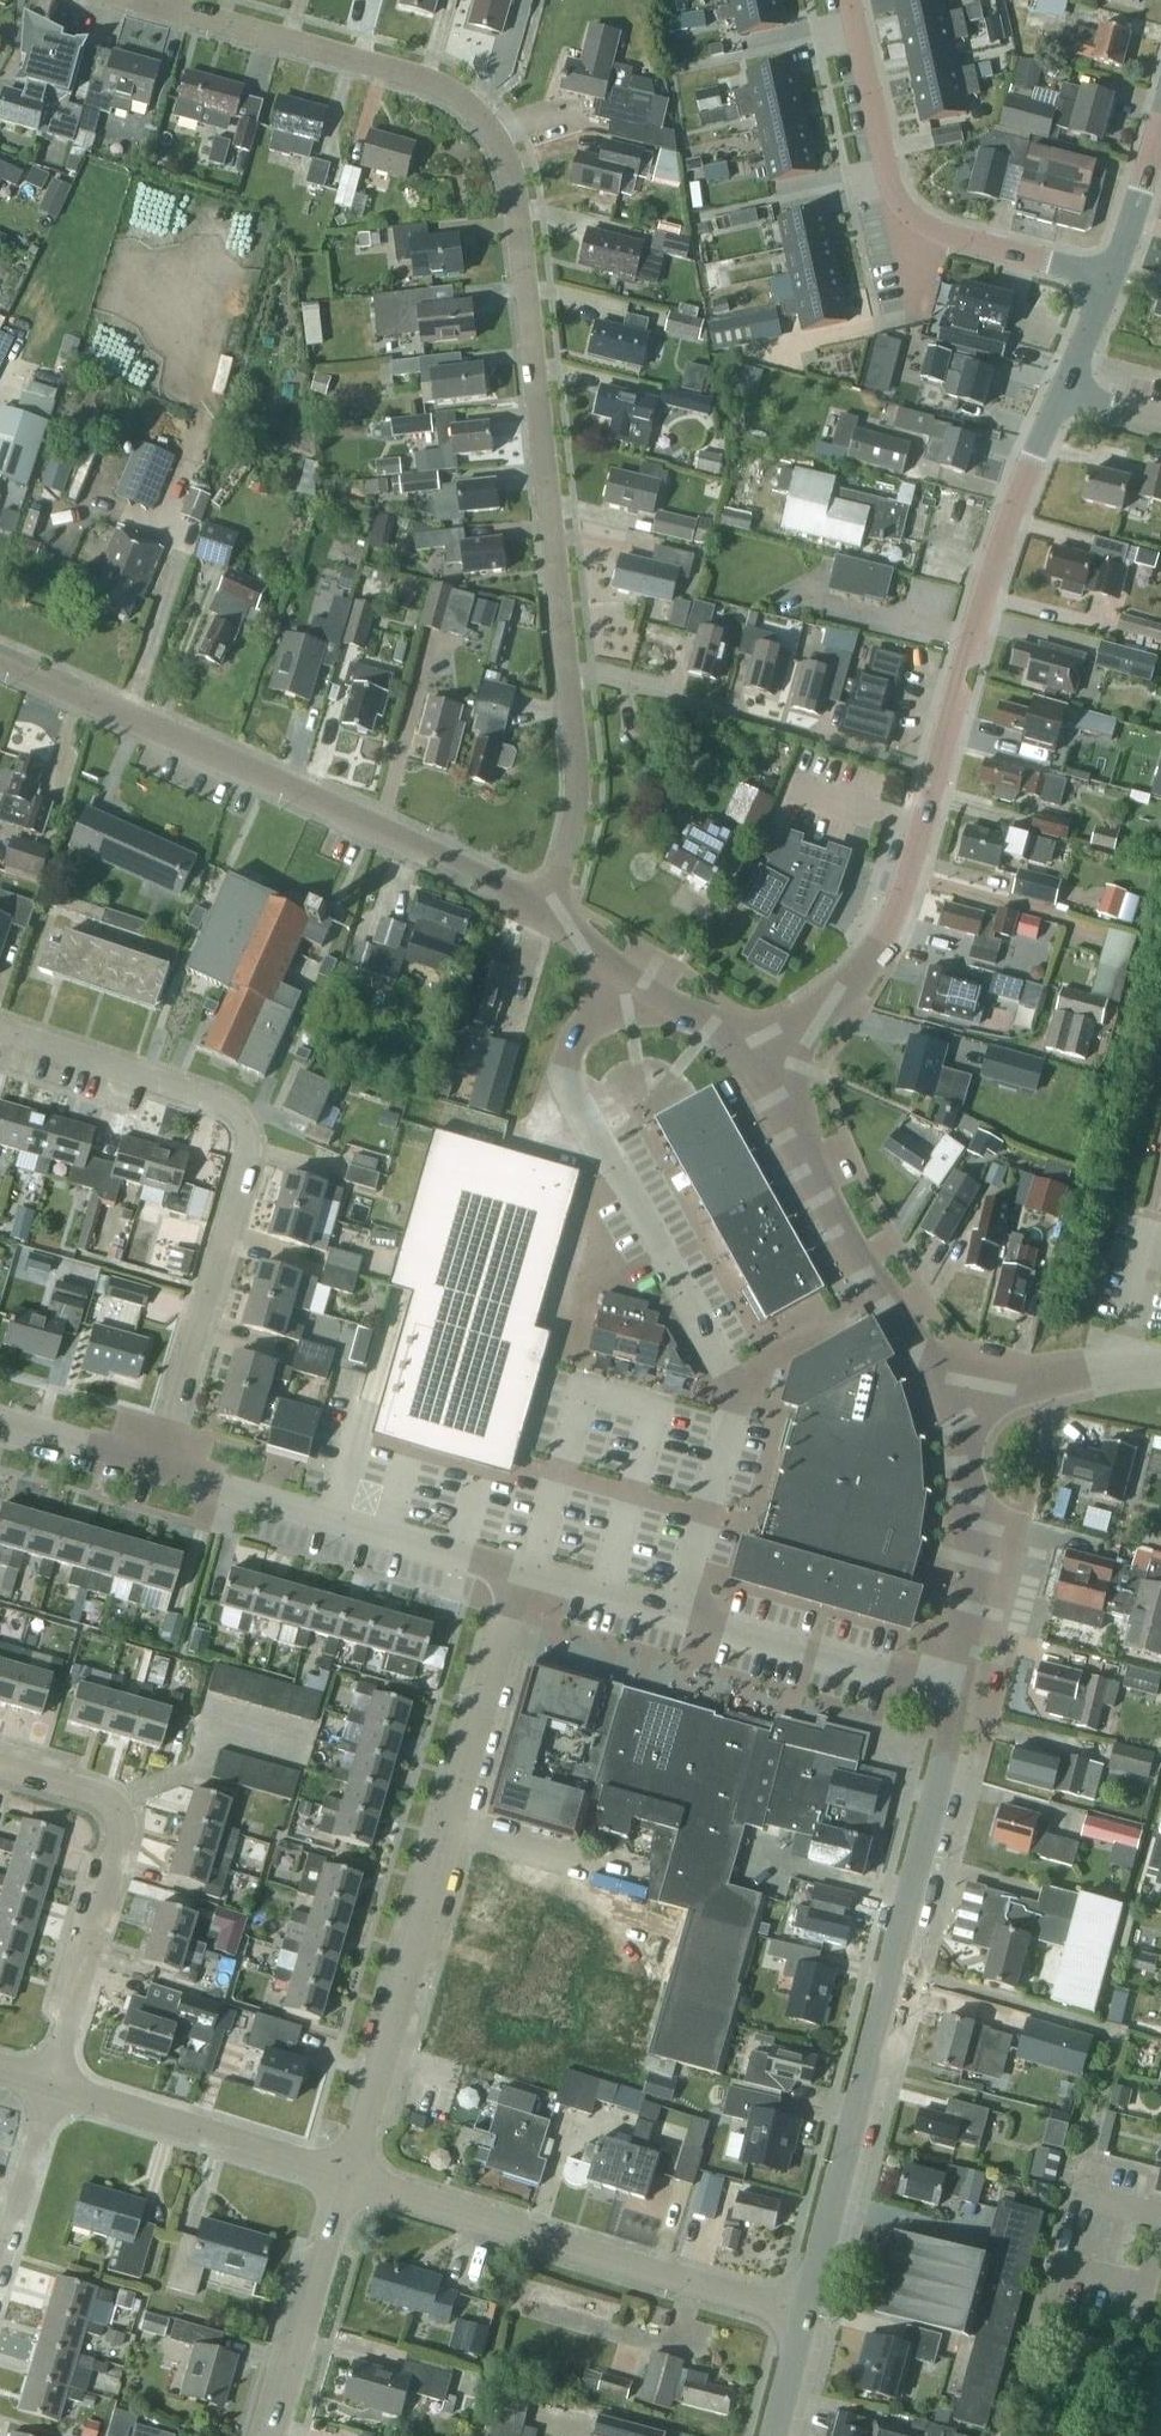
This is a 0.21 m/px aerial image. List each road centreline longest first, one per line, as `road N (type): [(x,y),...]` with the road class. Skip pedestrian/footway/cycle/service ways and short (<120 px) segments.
road 1 (residential): [(568,668),(516,199),(491,128),(433,81),(142,0)]
road 2 (tertiary): [(761,1060),(857,977),(887,932),(1015,499),(1065,398)]
road 3 (tertiary): [(803,2316),(964,1693)]
road 4 (residential): [(347,2174),(529,1575)]
road 5 (residential): [(161,1468),(245,1162),(244,1128),(218,1102),(0,1029)]
road 6 (residential): [(545,914),(391,832),(0,663)]
road 7 (residential): [(803,2316),(347,2174)]
road 8 (residential): [(964,1693),(529,1575)]
road 9 (residential): [(1110,282),(910,218),(897,197),(852,0)]
road 10 (residential): [(51,2088),(120,1822),(96,1793),(0,1766)]
road 11 (tertiary): [(961,1404),(877,1286),(761,1060)]
road 12 (residential): [(529,1575),(161,1468)]
road 13 (residential): [(347,2174),(51,2088)]
road 14 (tertiary): [(964,1693),(973,1562),(961,1404)]
road 15 (residential): [(274,2435),(347,2174)]
road 16 (residential): [(568,668),(826,736)]
road 17 (residential): [(761,1060),(545,914)]
road 18 (residential): [(545,914),(579,793),(568,668)]
road 19 (unclassified): [(961,1404),(1043,1372),(1160,1366)]
road 20 (residential): [(0,2265),(51,2088)]
road 21 (tertiary): [(1110,282),(1160,119)]
road 22 (residential): [(161,1468),(0,1422)]
road 23 (tertiary): [(1065,398),(1110,282)]
road 24 (tertiary): [(774,2435),(803,2316)]

